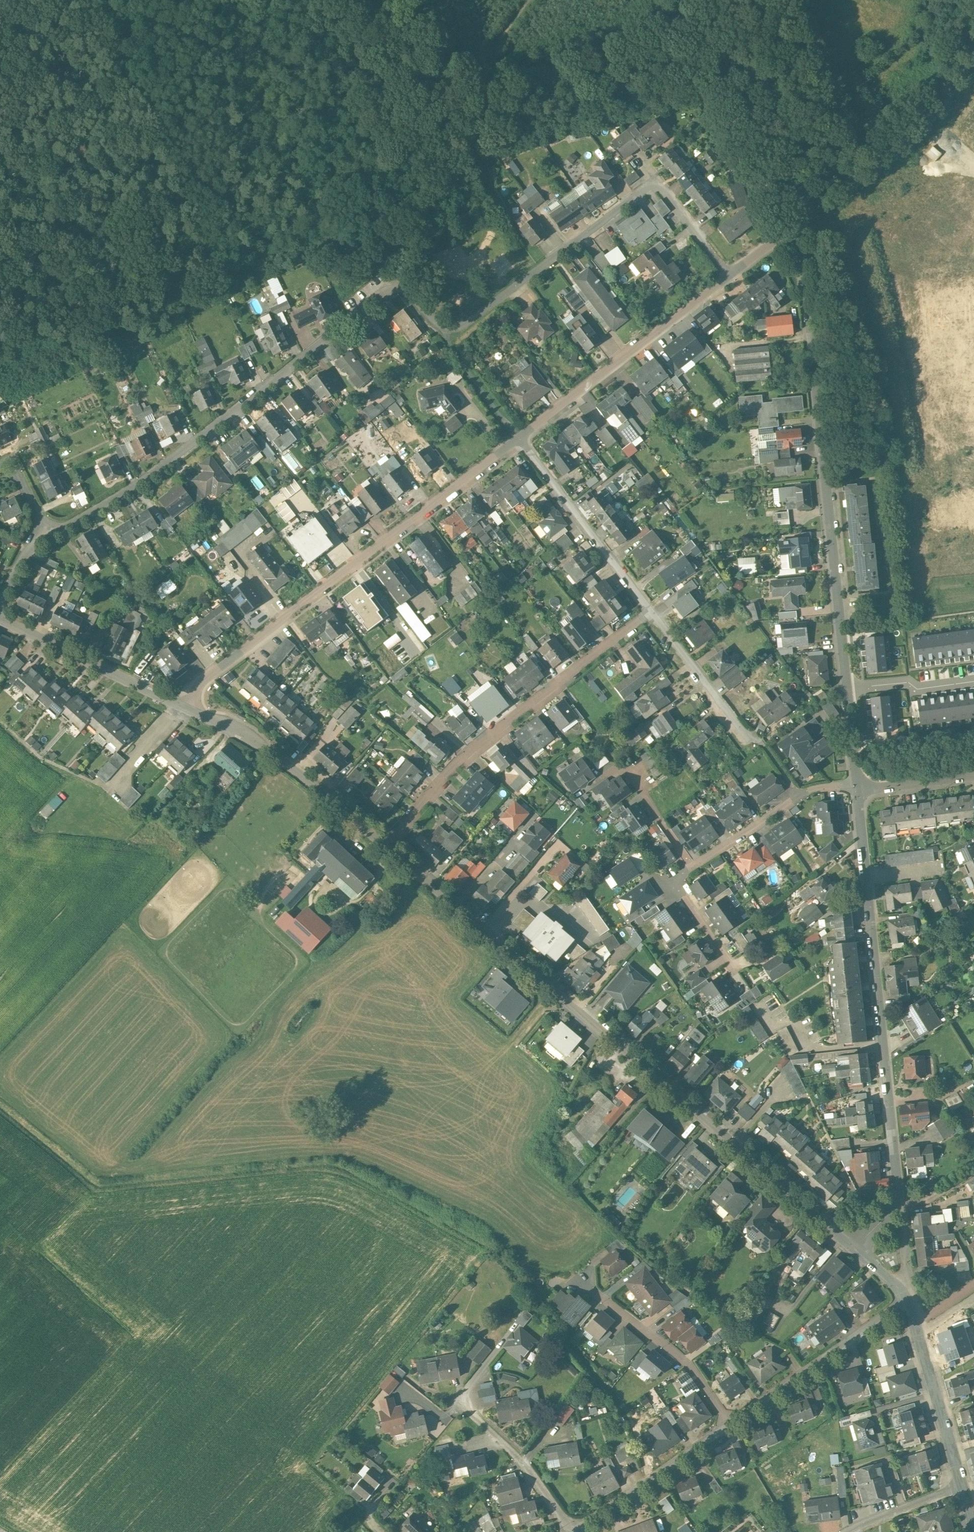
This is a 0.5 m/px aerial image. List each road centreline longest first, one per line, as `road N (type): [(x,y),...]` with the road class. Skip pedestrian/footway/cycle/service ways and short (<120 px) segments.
road 1 (unclassified): [(729,276),(662,187),(648,187),(460,328),(439,325),(396,283),(140,483),(50,534)]
road 2 (unclassified): [(855,1249),(390,845)]
road 3 (unclassified): [(859,789),(897,1198),(855,1249)]
road 4 (unclassified): [(800,221),(849,687)]
road 5 (residential): [(185,707),(199,685),(521,437)]
road 6 (track): [(238,16),(285,19),(330,60),(370,118),(451,123),(522,0)]
road 7 (residential): [(652,616),(457,767),(390,845)]
road 8 (residential): [(521,437),(729,276)]
road 9 (unclassified): [(390,845),(256,741),(185,707)]
road 10 (track): [(697,0),(786,231)]
road 11 (unclassified): [(973,54),(937,120),(800,221)]
road 12 (unclassified): [(753,0),(785,112),(800,221)]
road 13 (residential): [(652,616),(521,437)]
road 14 (residential): [(732,1429),(688,1365),(583,1277)]
road 15 (unclassified): [(906,1304),(732,1429)]
road 16 (unclassified): [(185,707),(0,617)]
road 17 (residential): [(859,789),(799,797),(692,867)]
road 18 (unclassified): [(732,1429),(579,1531)]
road 19 (unclassified): [(573,1531),(519,1458),(459,1404)]
road 20 (residential): [(749,740),(652,616)]
road 21 (unclassified): [(921,1338),(963,1485)]
road 22 (unclassified): [(963,1485),(847,1531)]
road 23 (residential): [(849,687),(973,681)]

